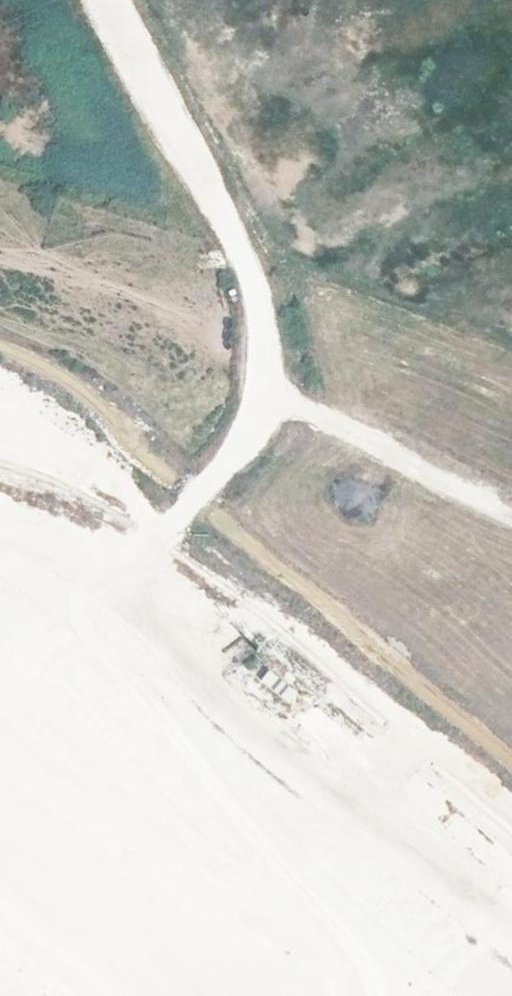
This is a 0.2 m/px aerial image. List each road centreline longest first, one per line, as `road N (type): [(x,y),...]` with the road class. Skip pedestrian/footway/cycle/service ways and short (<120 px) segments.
road 1 (track): [(0,535),(121,581),(267,403),(267,288),(124,0)]
road 2 (track): [(511,936),(121,581)]
road 3 (track): [(511,516),(267,403)]

